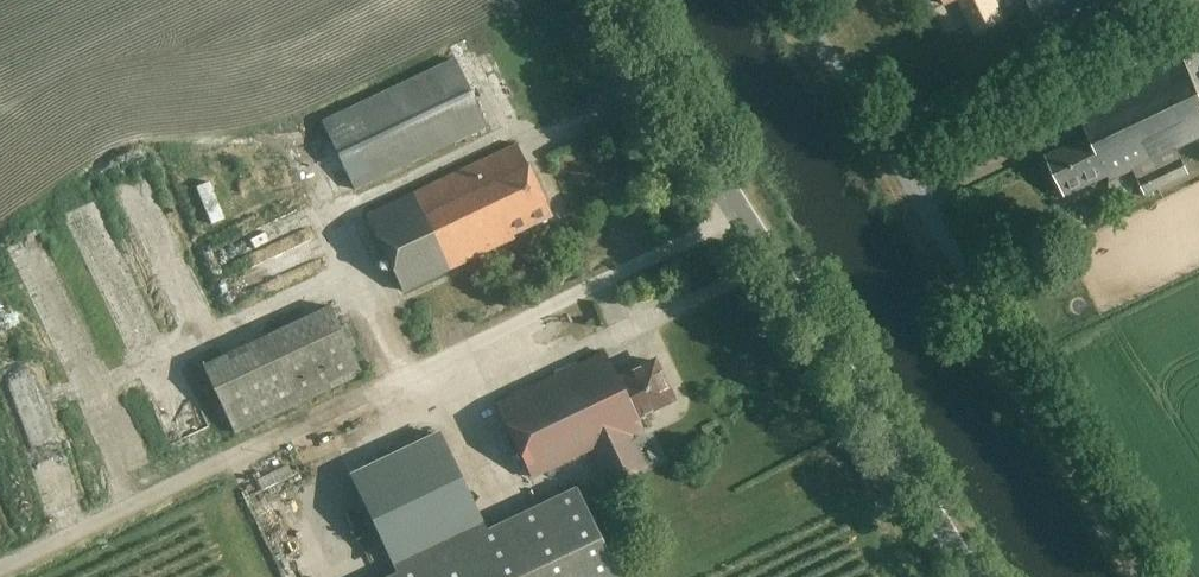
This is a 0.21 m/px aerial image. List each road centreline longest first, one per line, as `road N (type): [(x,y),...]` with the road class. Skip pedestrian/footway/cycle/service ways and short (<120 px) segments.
road 1 (track): [(0,571),(743,212)]
road 2 (unclassified): [(1159,576),(794,0)]
road 3 (unclassified): [(974,576),(609,0)]
road 4 (track): [(1191,0),(887,147)]

